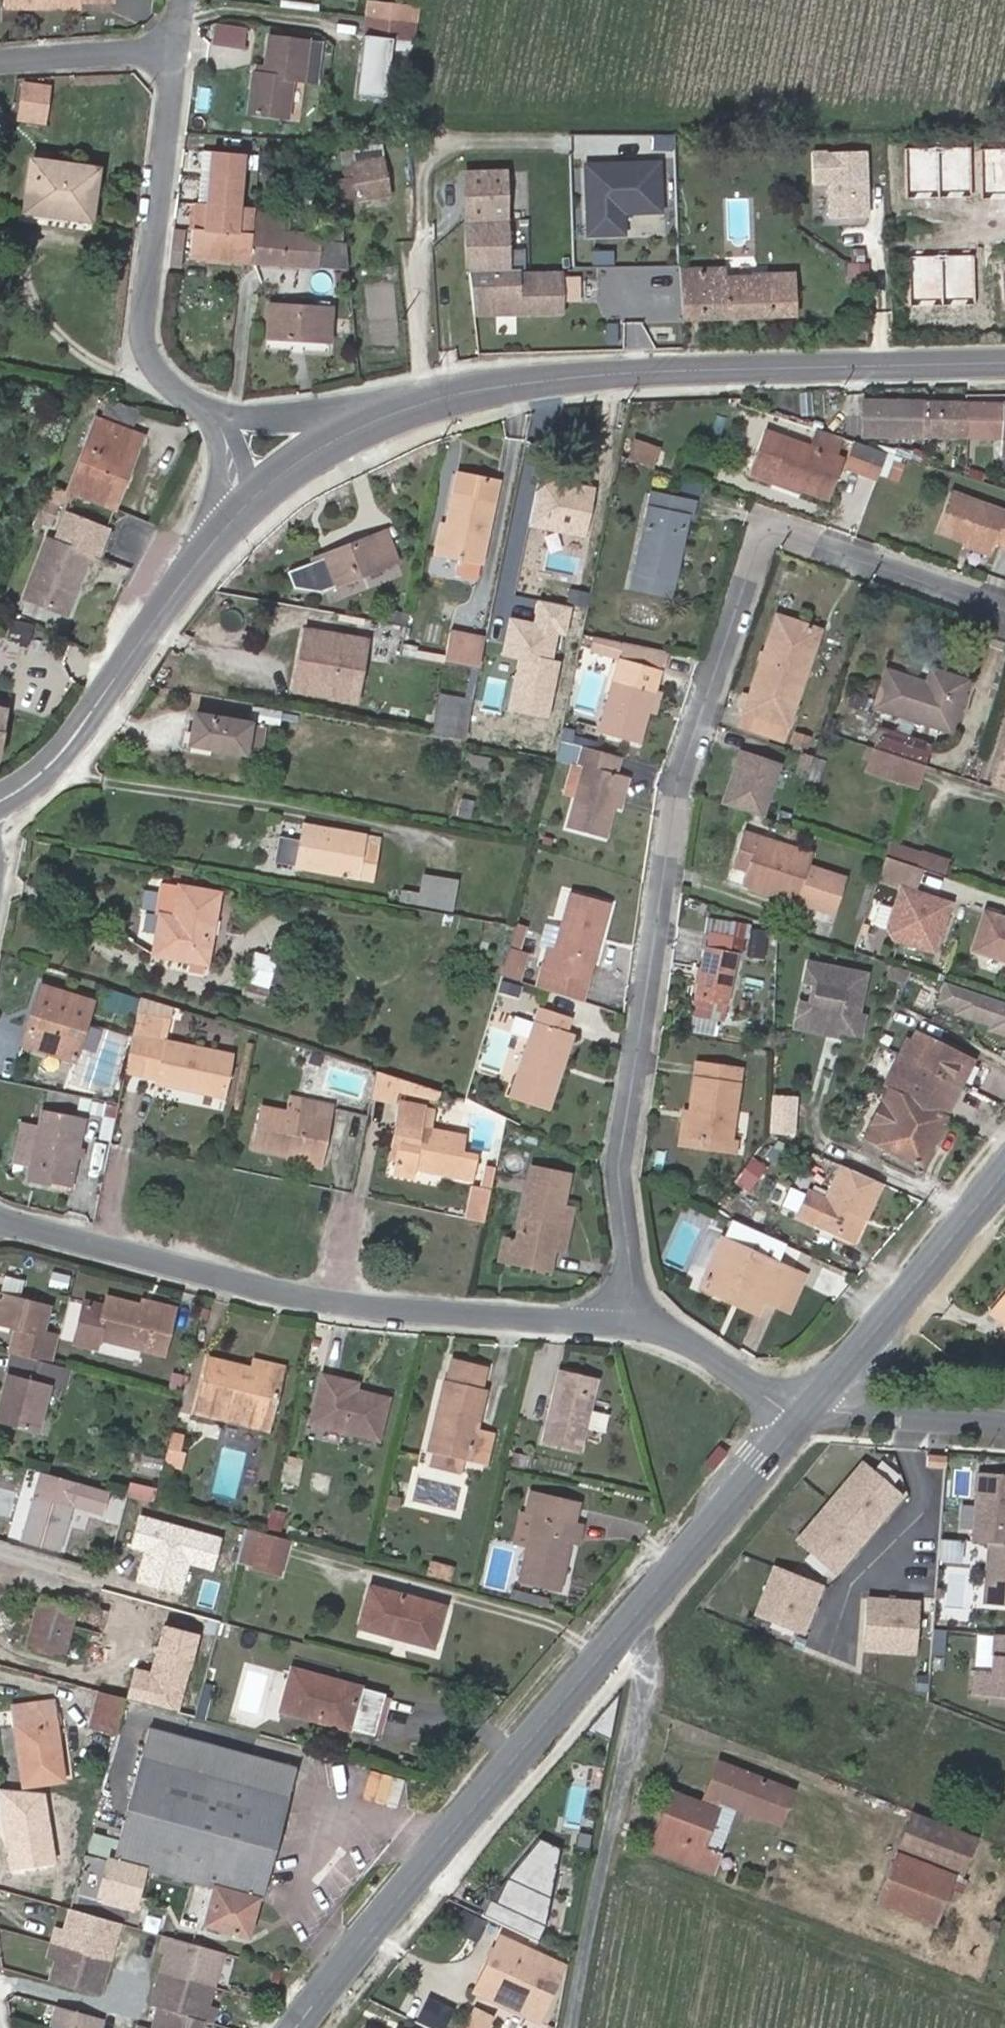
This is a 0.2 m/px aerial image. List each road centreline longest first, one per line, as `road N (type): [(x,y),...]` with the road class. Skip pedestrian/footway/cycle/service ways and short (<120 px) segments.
road 1 (residential): [(626,1324),(630,1247),(621,1162),(686,765),(762,544),(785,534),(1004,610)]
road 2 (tertiary): [(292,2027),(807,1413)]
road 3 (residential): [(626,1324),(300,1297),(0,1221)]
road 4 (tertiary): [(1004,363),(499,382),(382,411)]
road 5 (track): [(609,1851),(691,1894),(1004,1994)]
road 6 (track): [(628,1624),(650,1657),(577,2027)]
road 7 (residential): [(227,423),(180,396),(154,366),(154,269),(178,47)]
road 8 (tertiary): [(233,515),(64,750),(0,799)]
road 9 (tertiary): [(807,1413),(1004,1169)]
road 10 (residential): [(807,1413),(679,1336),(626,1324)]
road 11 (residential): [(807,1413),(1004,1426)]
road 12 (tertiary): [(382,411),(233,515)]
road 13 (residential): [(178,47),(0,65)]
road 14 (residential): [(382,411),(227,423)]

